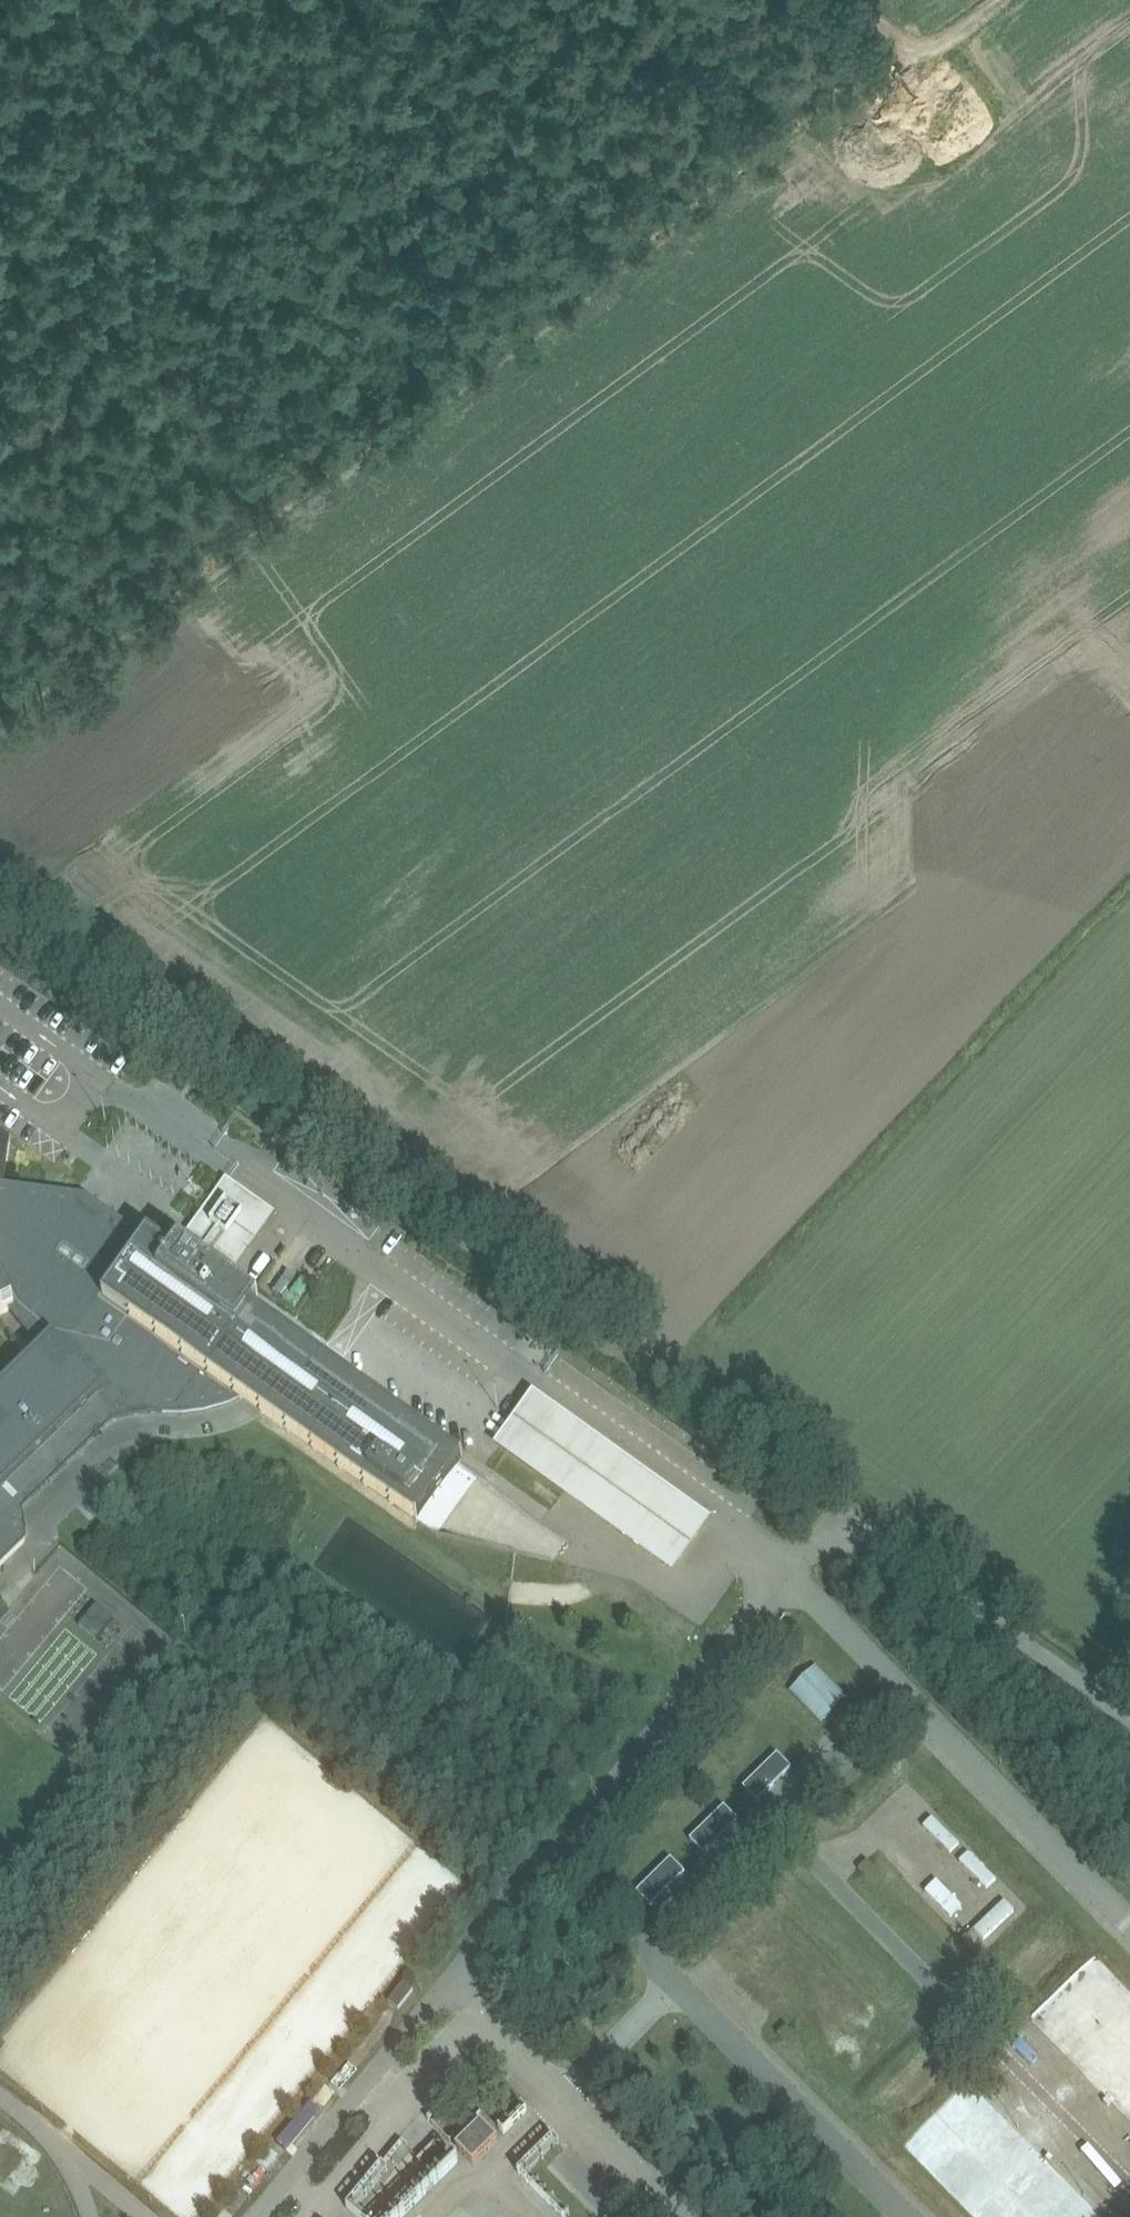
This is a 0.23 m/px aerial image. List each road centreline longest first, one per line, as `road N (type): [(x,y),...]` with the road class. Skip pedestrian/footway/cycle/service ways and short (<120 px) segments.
road 1 (track): [(670,1350),(614,1345),(565,1317),(0,912)]

